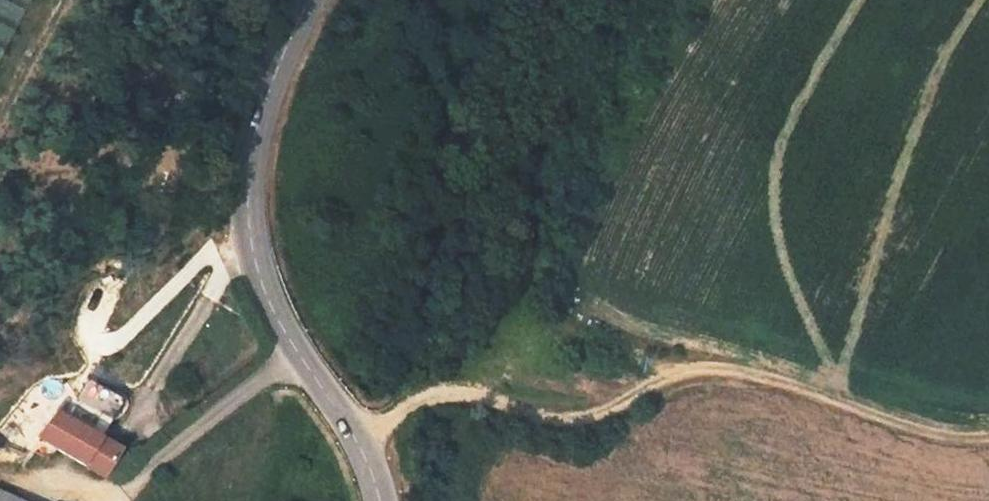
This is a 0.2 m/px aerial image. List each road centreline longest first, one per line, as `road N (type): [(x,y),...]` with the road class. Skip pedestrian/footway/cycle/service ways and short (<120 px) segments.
road 1 (track): [(357,440),(407,405),(448,393),(581,422),(693,370),(758,373),(953,441),(988,436)]
road 2 (primary): [(309,0),(275,67),(249,163),(250,237),(261,283),(357,440),(380,500)]
road 3 (track): [(448,393),(571,363),(675,361),(693,370)]
road 4 (track): [(124,490),(0,476)]

